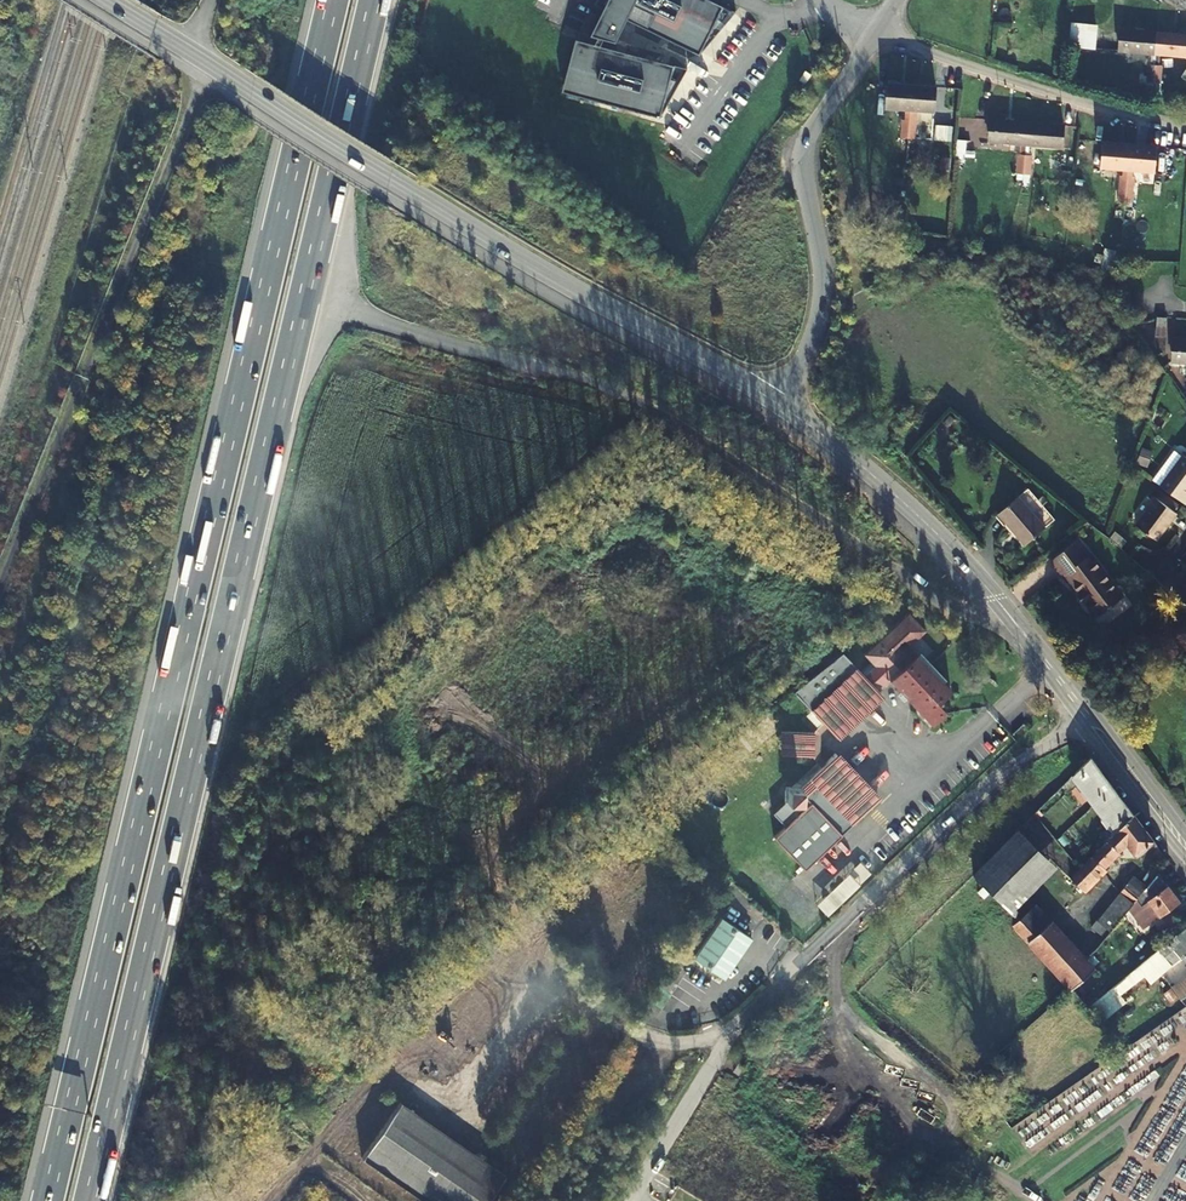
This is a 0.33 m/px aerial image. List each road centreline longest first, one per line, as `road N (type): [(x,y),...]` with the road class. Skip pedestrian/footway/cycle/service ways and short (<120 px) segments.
road 1 (motorway): [(334,0),(47,1200)]
road 2 (motorway): [(88,1200),(374,0)]
road 3 (tertiary): [(780,405),(538,267),(109,0)]
road 4 (tertiary): [(1185,846),(937,535),(780,405)]
road 5 (residential): [(780,405),(823,300),(806,142),(882,28)]
road 6 (residential): [(882,28),(1051,98),(1185,128)]

